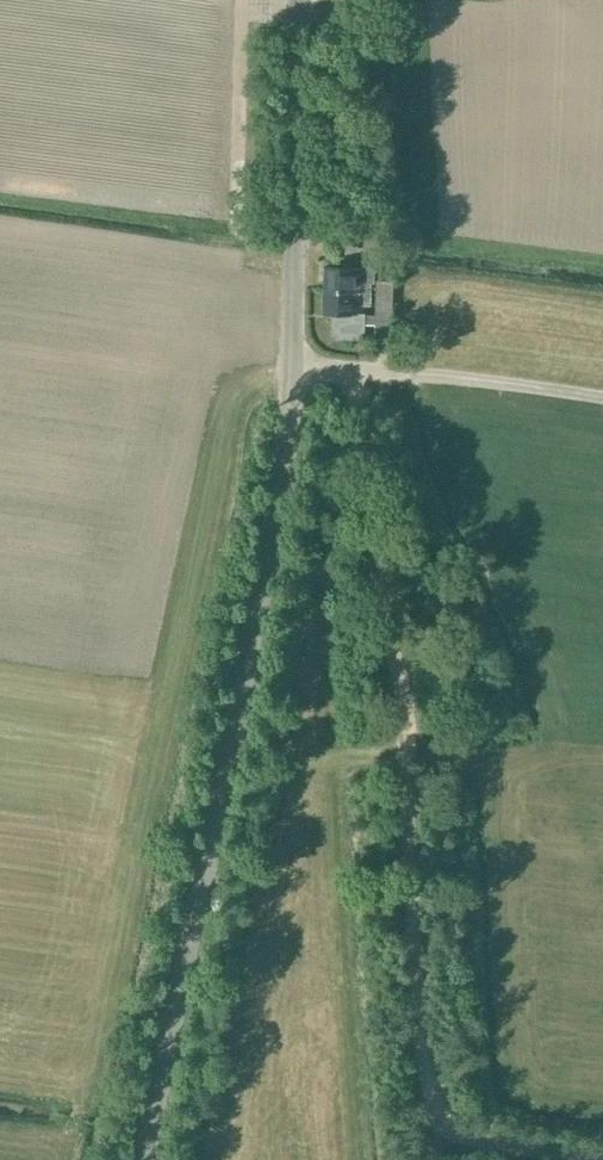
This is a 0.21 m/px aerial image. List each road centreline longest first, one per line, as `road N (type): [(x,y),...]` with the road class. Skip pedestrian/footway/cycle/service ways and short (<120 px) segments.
road 1 (tertiary): [(142,1159),(285,461),(296,339),(300,0)]
road 2 (track): [(431,1081),(354,372)]
road 3 (track): [(439,1159),(431,1081),(460,1123),(602,1154)]

